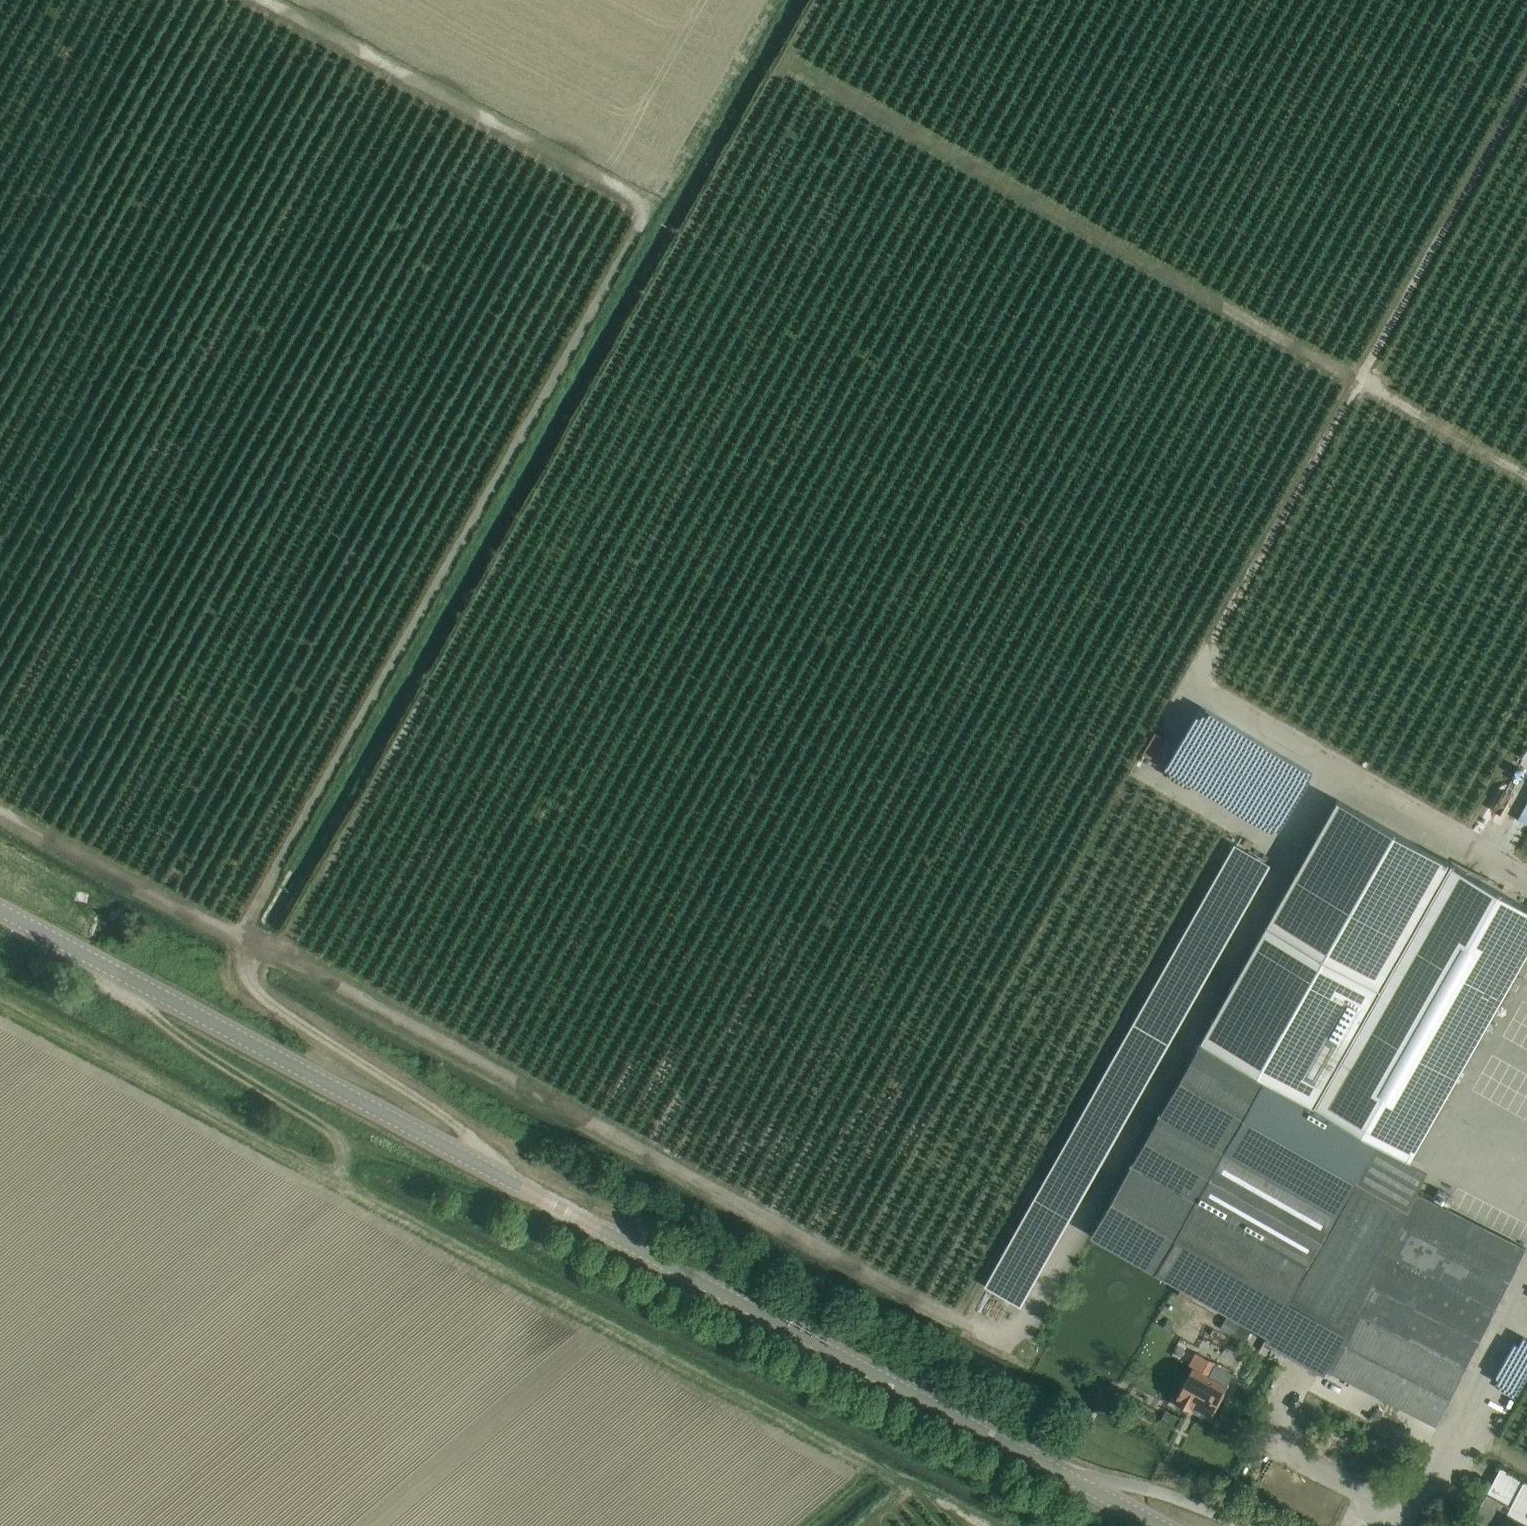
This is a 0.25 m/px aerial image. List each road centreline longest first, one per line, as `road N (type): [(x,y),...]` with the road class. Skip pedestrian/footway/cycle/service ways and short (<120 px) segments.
road 1 (secondary): [(1149,1525),(0,912)]

